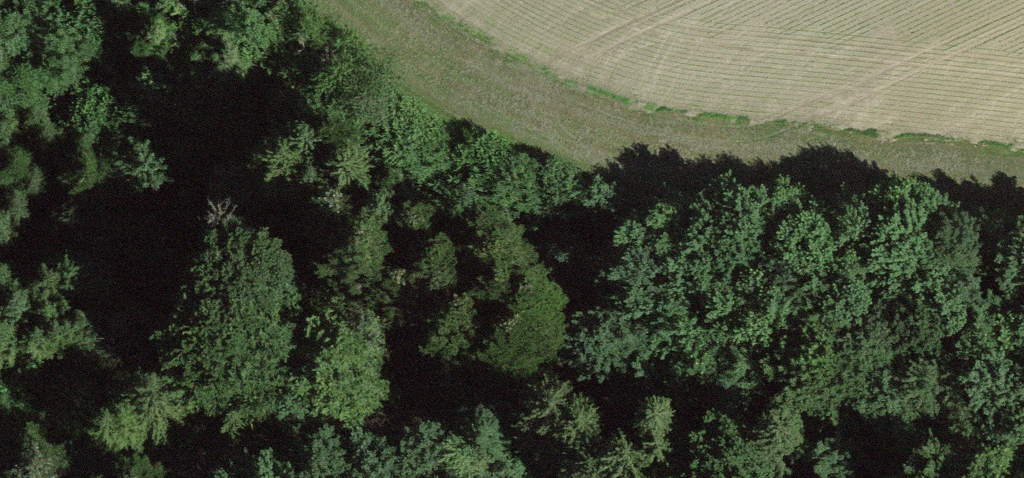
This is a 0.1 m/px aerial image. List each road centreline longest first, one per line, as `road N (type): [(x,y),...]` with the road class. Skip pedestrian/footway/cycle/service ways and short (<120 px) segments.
road 1 (track): [(0,442),(181,470),(528,402),(853,448),(932,477)]
road 2 (track): [(1023,269),(450,130),(304,0)]

